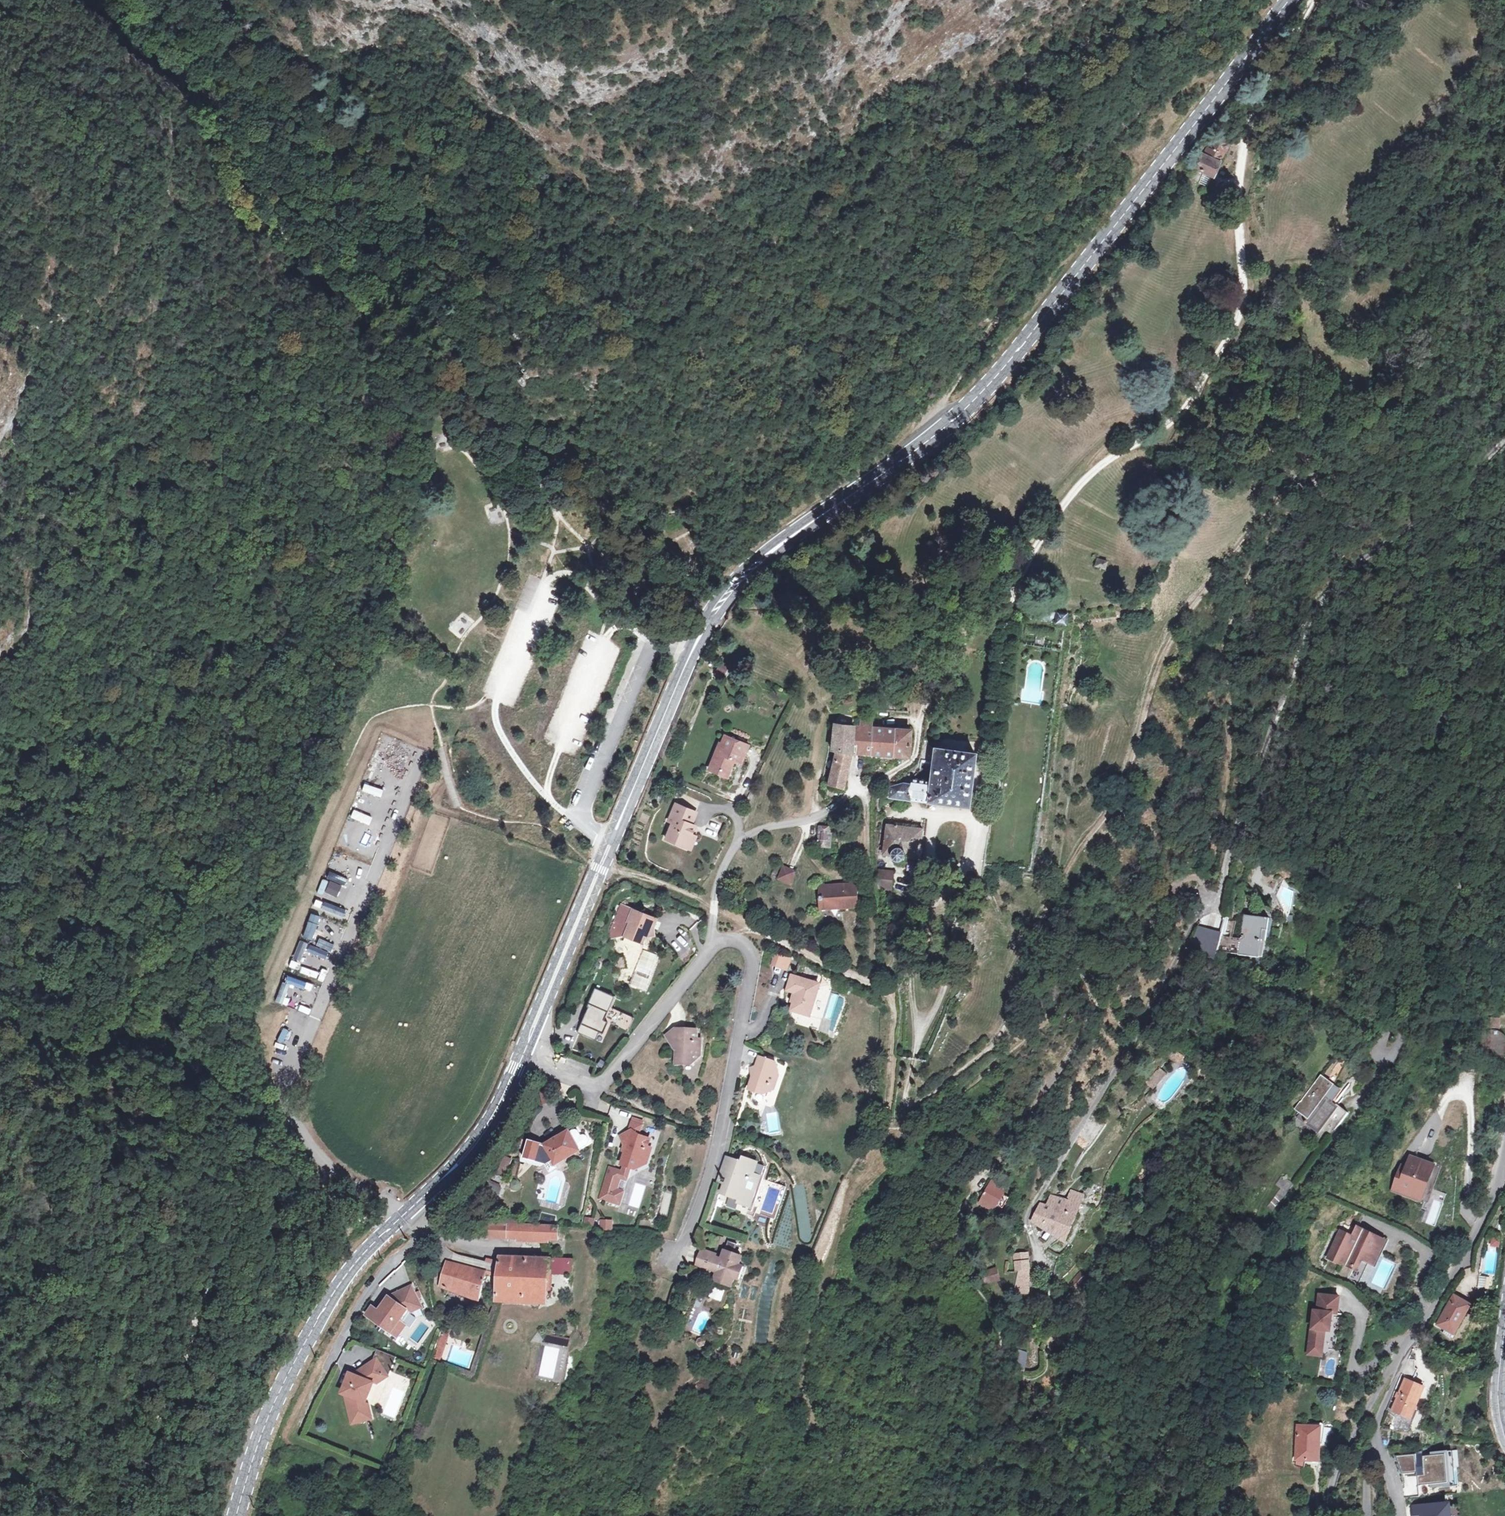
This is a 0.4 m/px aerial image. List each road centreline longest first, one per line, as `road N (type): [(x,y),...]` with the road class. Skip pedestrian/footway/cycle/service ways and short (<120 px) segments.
road 1 (secondary): [(522,1057),(688,658),(727,595),(772,551),(980,395),(1289,0)]
road 2 (track): [(885,1121),(896,1122),(942,1089),(1008,1028),(1032,938),(1109,816),(1159,664),(1272,500),(1301,483),(1252,569),(1232,635),(1229,770),(1203,883)]
road 3 (residential): [(1504,495),(1455,580),(1443,716),(1405,822),(1383,1047),(1404,1028),(1467,838),(1504,784)]
road 4 (residential): [(522,1057),(603,1082),(709,947),(724,939),(747,945),(752,967),(720,1146),(679,1254)]
road 5 (residential): [(1203,883),(1209,905),(1302,624),(1378,540),(1483,461),(1504,425)]
road 6 (track): [(106,1515),(149,1459),(226,1222),(221,1035)]
road 7 (track): [(142,0),(191,81),(225,118),(292,248),(397,357),(453,368)]
road 8 (track): [(212,0),(302,105),(420,184),(431,206),(435,327),(453,368)]
road 9 (track): [(709,947),(718,880),(738,840),(772,822),(822,813),(864,789),(872,984)]
road 10 (track): [(608,873),(663,887),(879,988),(894,1011),(885,1121)]
road 11 (track): [(1200,0),(1158,84),(1061,194),(1004,303)]
road 12 (secondary): [(237,1515),(263,1427),(324,1308),(408,1212)]
road 13 (track): [(379,1239),(290,1164),(221,1035)]
road 14 (residential): [(408,1212),(422,1238),(374,1284),(296,1428)]
road 15 (residential): [(1406,1349),(1470,1244),(1504,1151)]
road 16 (secondary): [(408,1212),(481,1134),(522,1057)]
road 17 (track): [(584,549),(466,395)]
road 18 (residential): [(1325,1514),(1338,1467),(1406,1349)]
road 19 (residential): [(1406,1349),(1377,1440),(1399,1515)]
road 20 (track): [(1004,303),(939,404),(935,435)]

